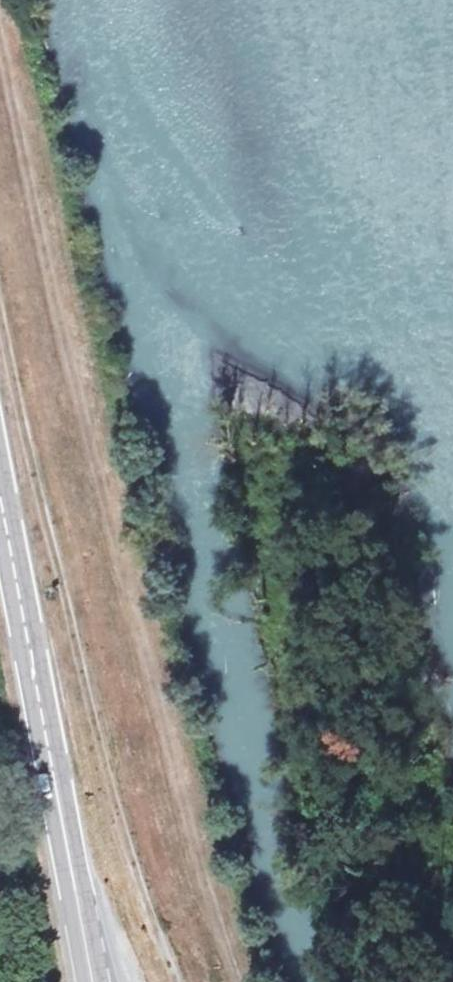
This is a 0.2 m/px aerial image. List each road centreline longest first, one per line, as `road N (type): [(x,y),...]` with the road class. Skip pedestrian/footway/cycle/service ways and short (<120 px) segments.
road 1 (track): [(238,981),(204,881),(60,315),(0,23)]
road 2 (track): [(0,280),(131,852),(180,981)]
road 3 (primary): [(0,506),(90,968)]

